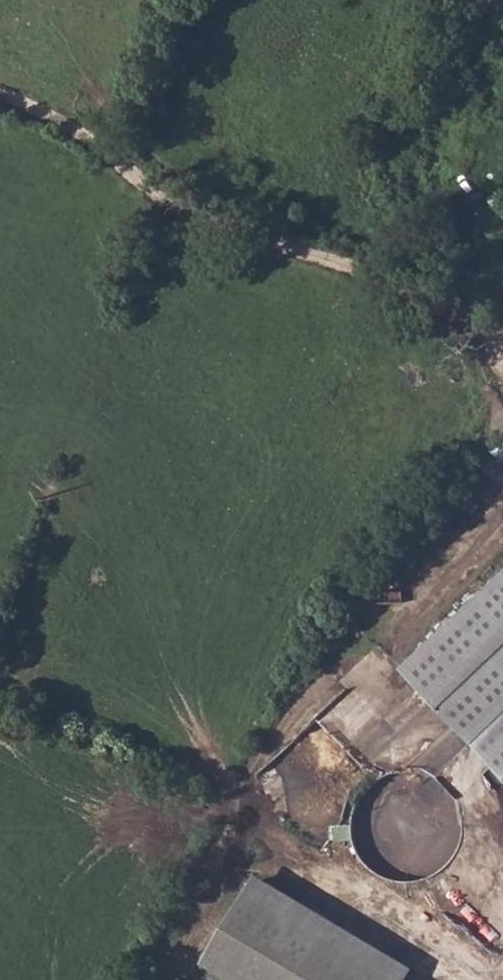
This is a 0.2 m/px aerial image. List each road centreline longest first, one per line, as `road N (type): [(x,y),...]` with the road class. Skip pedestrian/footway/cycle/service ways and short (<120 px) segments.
road 1 (track): [(473,979),(281,852),(231,786),(169,657),(0,431)]
road 2 (track): [(231,786),(157,727),(13,705),(0,714)]

